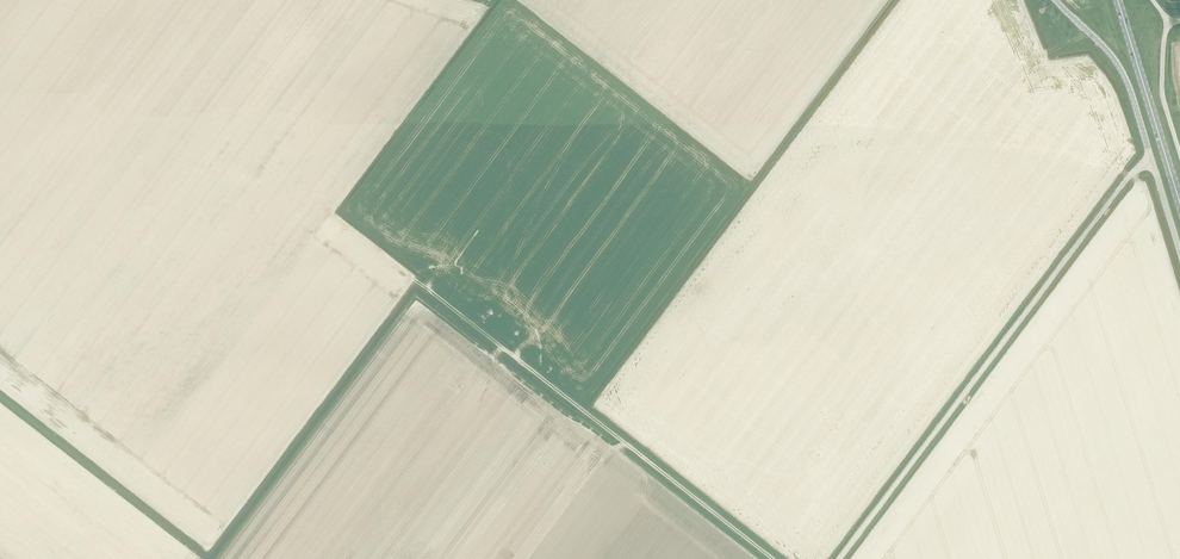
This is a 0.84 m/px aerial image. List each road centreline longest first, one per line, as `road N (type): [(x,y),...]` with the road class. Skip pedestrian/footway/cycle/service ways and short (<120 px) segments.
road 1 (unclassified): [(837,558),(1132,173),(1152,161)]
road 2 (track): [(772,558),(415,282)]
road 3 (primary): [(1118,0),(1179,204)]
road 4 (unclassified): [(1152,161),(1117,63),(1056,0)]
road 5 (unclassified): [(1179,155),(1162,88),(1169,23)]

